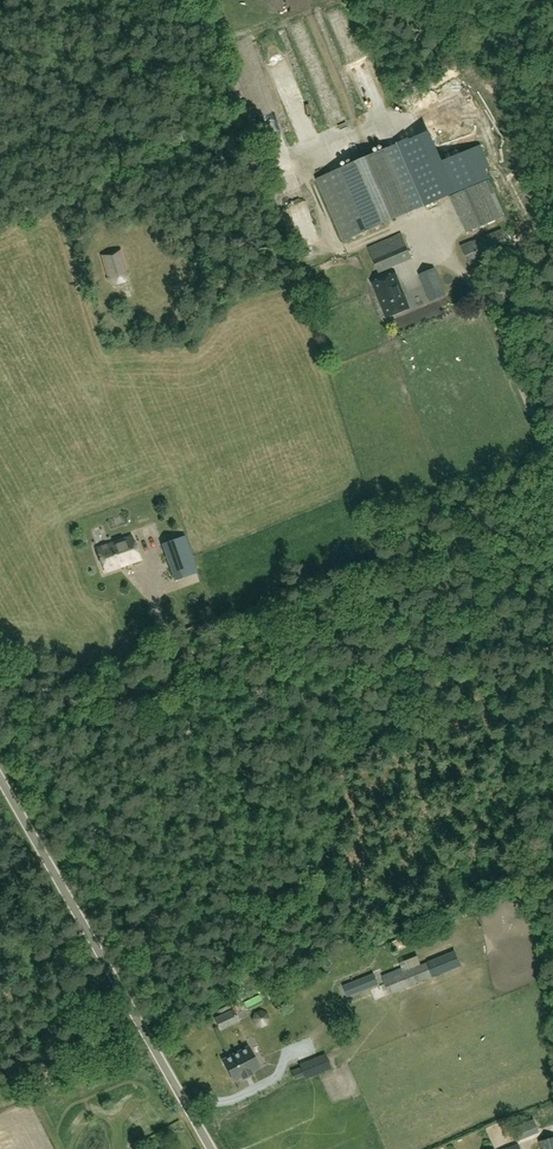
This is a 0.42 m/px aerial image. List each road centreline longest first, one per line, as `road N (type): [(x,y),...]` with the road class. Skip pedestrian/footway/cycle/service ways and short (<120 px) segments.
road 1 (track): [(0,712),(318,659),(413,623),(438,594),(464,497),(512,478),(543,451),(503,343),(552,349)]
road 2 (unclassified): [(212,1148),(0,780)]

